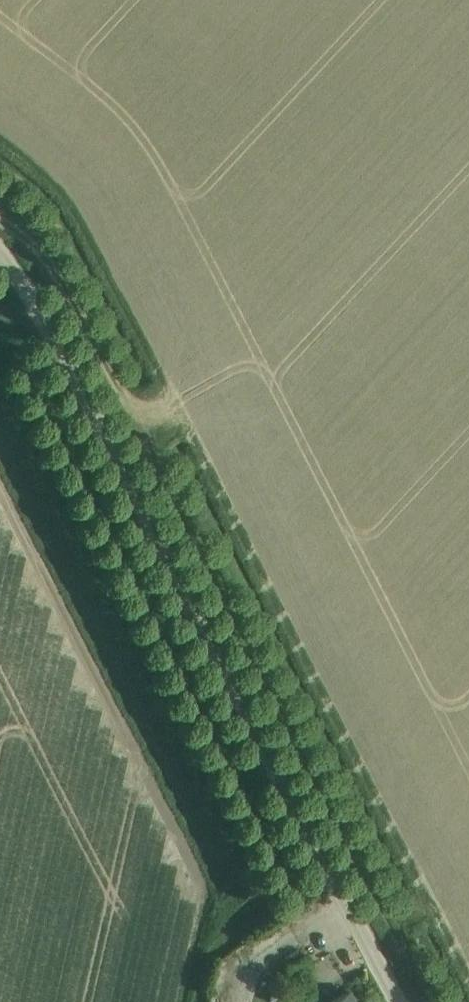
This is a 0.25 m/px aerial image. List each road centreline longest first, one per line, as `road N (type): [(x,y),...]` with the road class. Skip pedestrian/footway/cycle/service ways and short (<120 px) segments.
road 1 (unclassified): [(0,254),(51,332),(395,1001)]
road 2 (track): [(194,1001),(207,953),(252,898),(252,874),(0,379)]

